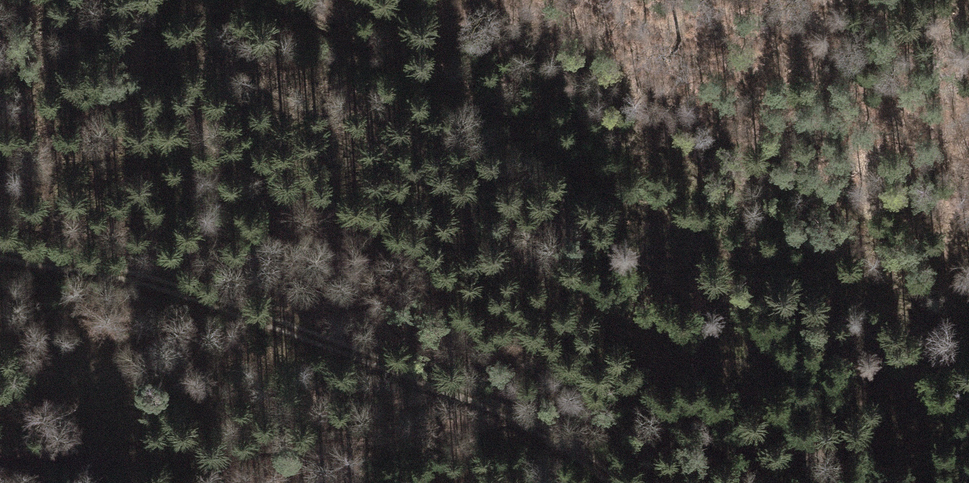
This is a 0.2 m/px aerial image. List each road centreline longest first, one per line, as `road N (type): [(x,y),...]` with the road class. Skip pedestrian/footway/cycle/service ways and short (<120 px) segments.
road 1 (track): [(968,333),(662,228),(453,93),(284,0)]
road 2 (track): [(0,260),(119,272),(480,401),(547,430),(615,482)]

